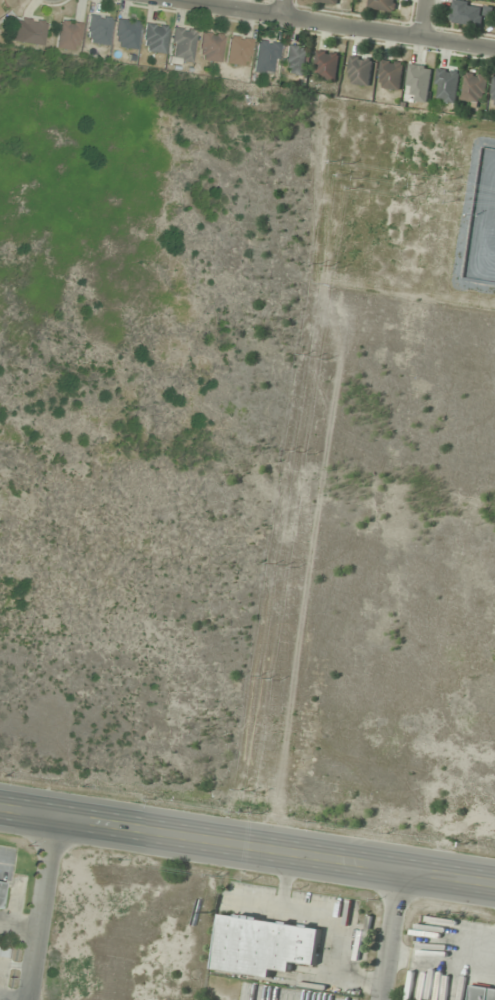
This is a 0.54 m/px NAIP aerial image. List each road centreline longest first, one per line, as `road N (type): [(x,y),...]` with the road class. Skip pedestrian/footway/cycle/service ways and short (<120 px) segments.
road 1 (secondary): [(494,891),(0,805)]
road 2 (residential): [(494,50),(161,0)]
road 3 (residential): [(55,813),(28,999)]
road 4 (residential): [(385,999),(404,877)]

